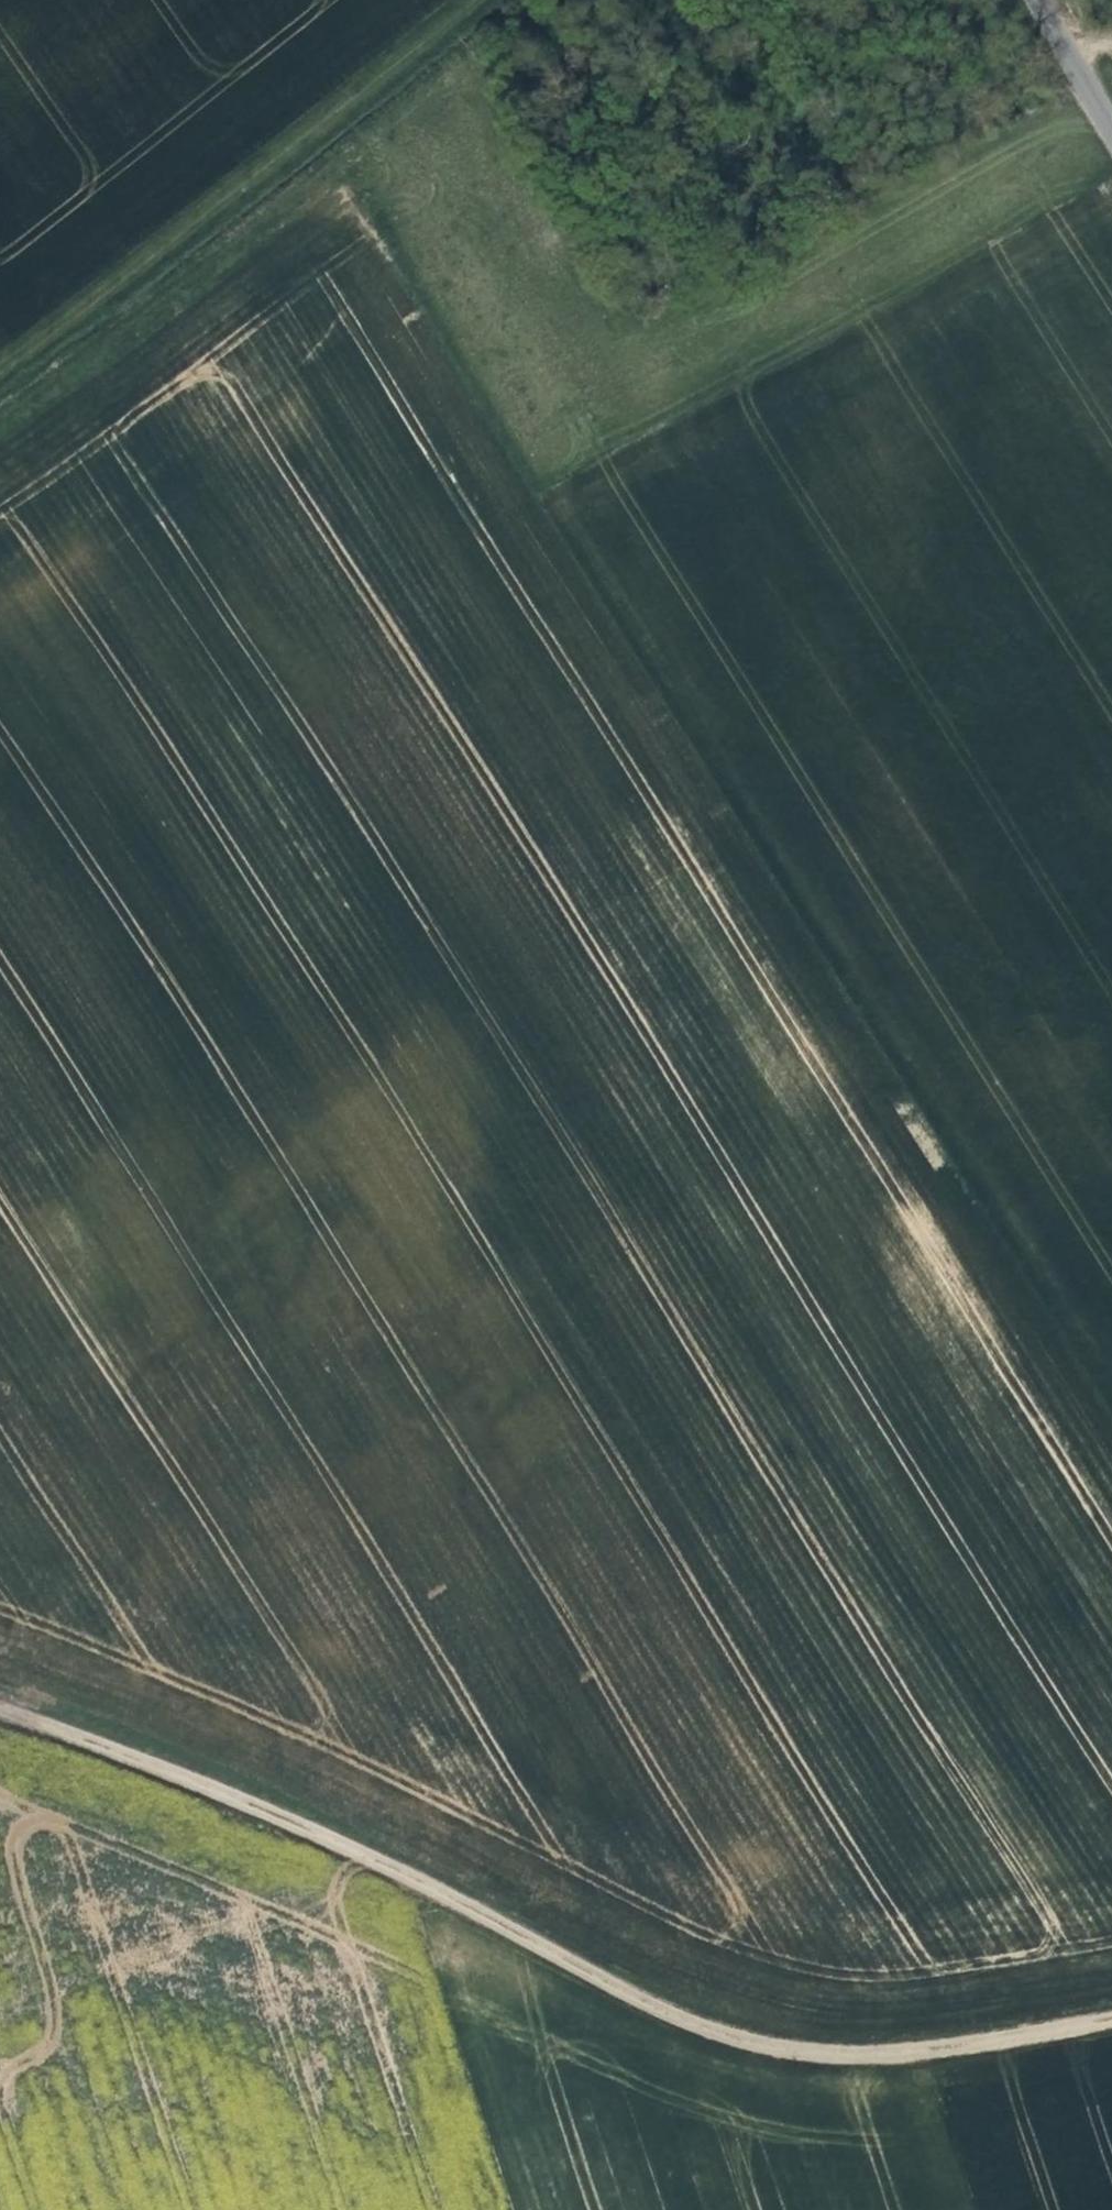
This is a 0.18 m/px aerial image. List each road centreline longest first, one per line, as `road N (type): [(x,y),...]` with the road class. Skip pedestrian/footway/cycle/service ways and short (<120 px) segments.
road 1 (track): [(0,1707),(388,1863),(675,2014),(750,2043),(872,2050),(974,2043),(1111,2017)]
road 2 (unclassified): [(1111,109),(1054,0)]

